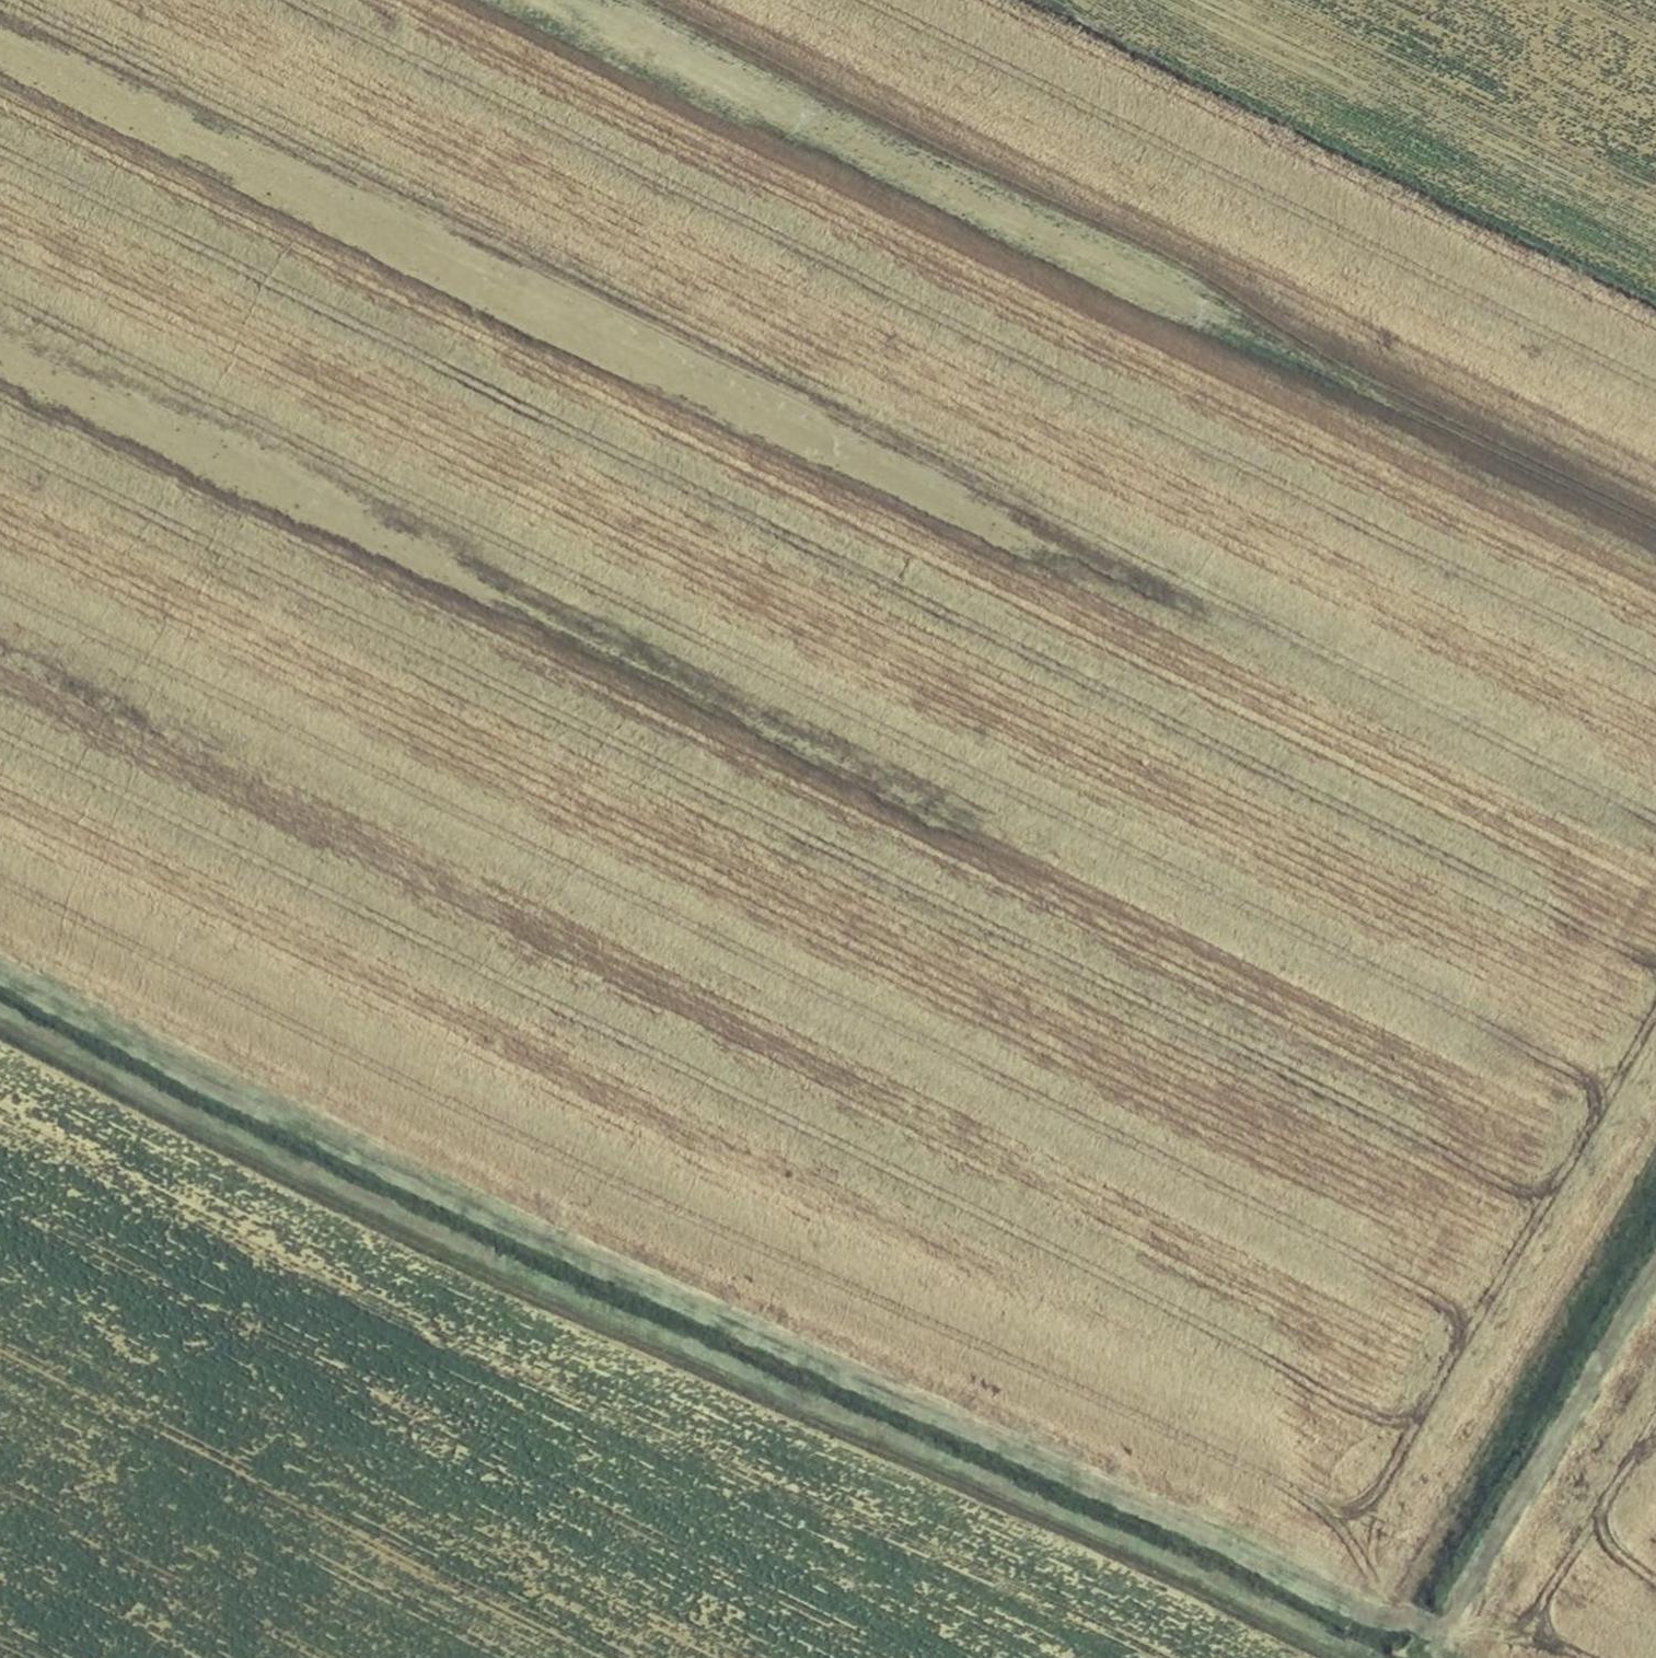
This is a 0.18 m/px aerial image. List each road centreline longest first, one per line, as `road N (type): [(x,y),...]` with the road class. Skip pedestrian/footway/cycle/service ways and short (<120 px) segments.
road 1 (track): [(1335,1657),(381,1223),(0,1029)]
road 2 (track): [(1356,1657),(1655,1166)]

